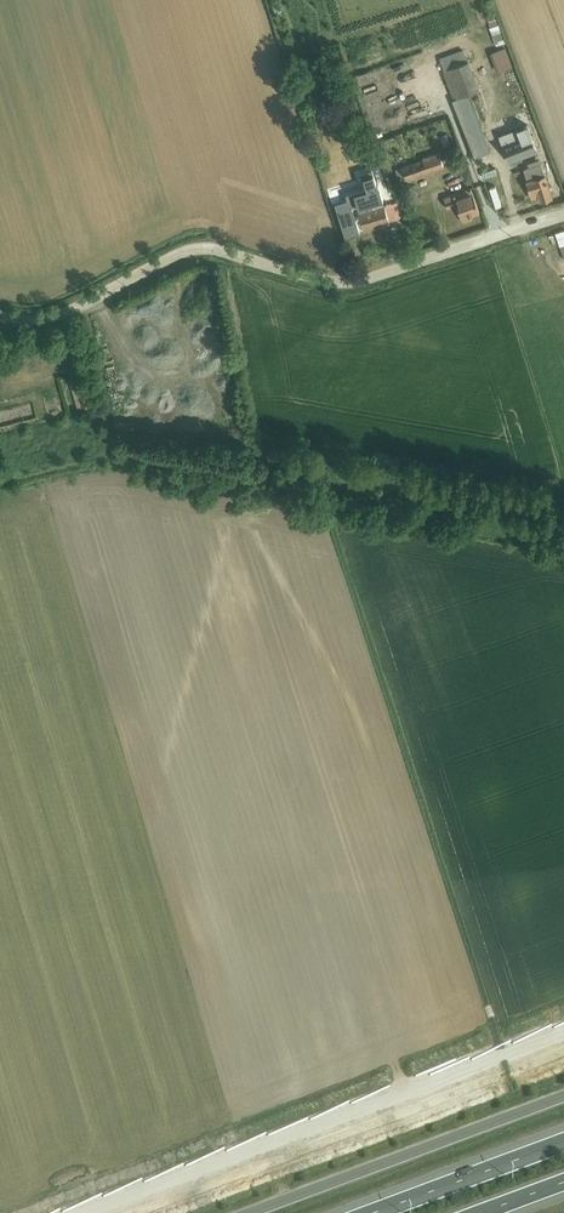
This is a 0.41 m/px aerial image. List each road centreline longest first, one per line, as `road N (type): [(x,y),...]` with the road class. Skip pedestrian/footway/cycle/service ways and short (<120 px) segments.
road 1 (tertiary): [(563,215),(346,286),(204,247),(74,313),(27,322),(0,314)]
road 2 (tertiary): [(249,1212),(563,1096)]
road 3 (track): [(83,307),(116,447),(106,461),(0,488)]
road 4 (motorway): [(563,1141),(371,1212)]

